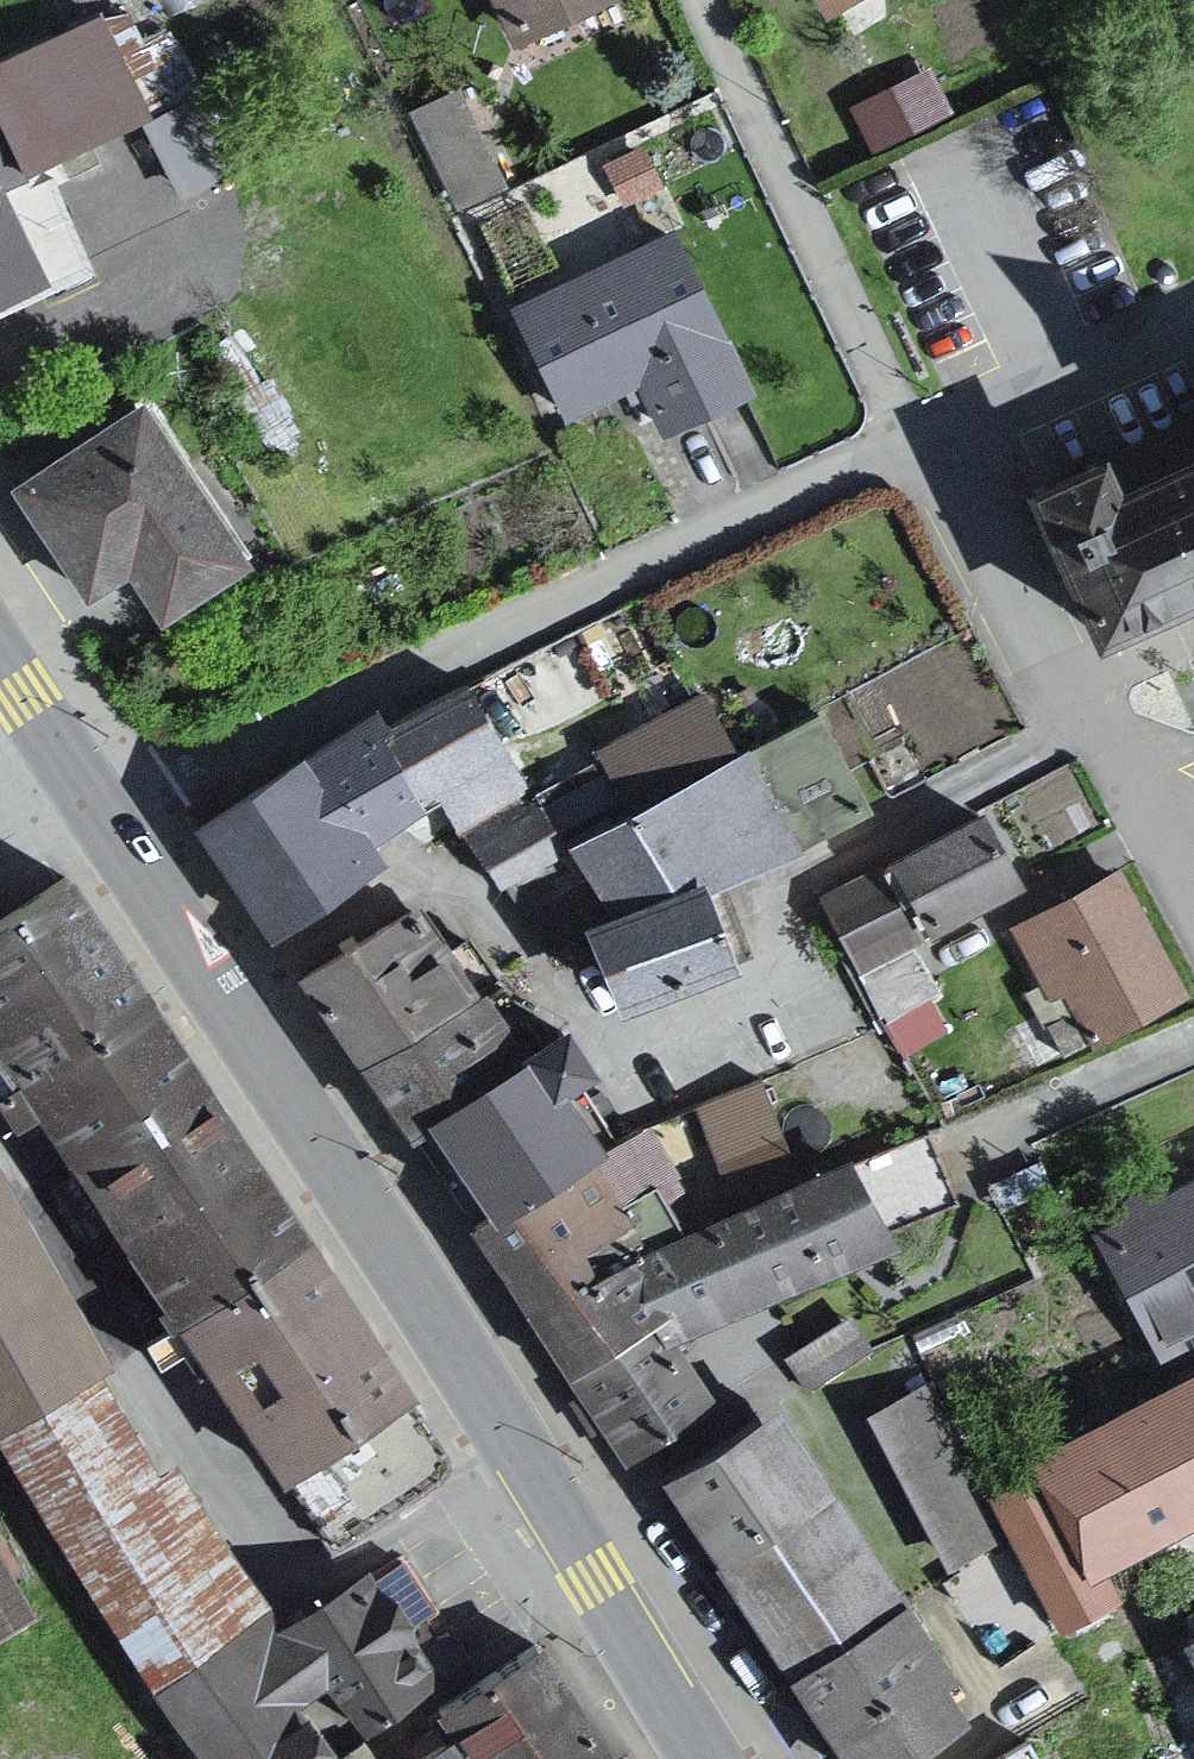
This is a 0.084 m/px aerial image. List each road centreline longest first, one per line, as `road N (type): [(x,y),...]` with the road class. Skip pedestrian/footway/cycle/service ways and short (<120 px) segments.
road 1 (primary): [(106,819),(223,989),(709,1758)]
road 2 (residential): [(106,819),(908,447)]
road 3 (residential): [(1193,920),(939,434)]
road 4 (residential): [(697,0),(908,447)]
road 5 (residential): [(939,434),(1193,317)]
road 6 (primary): [(0,665),(106,819)]

